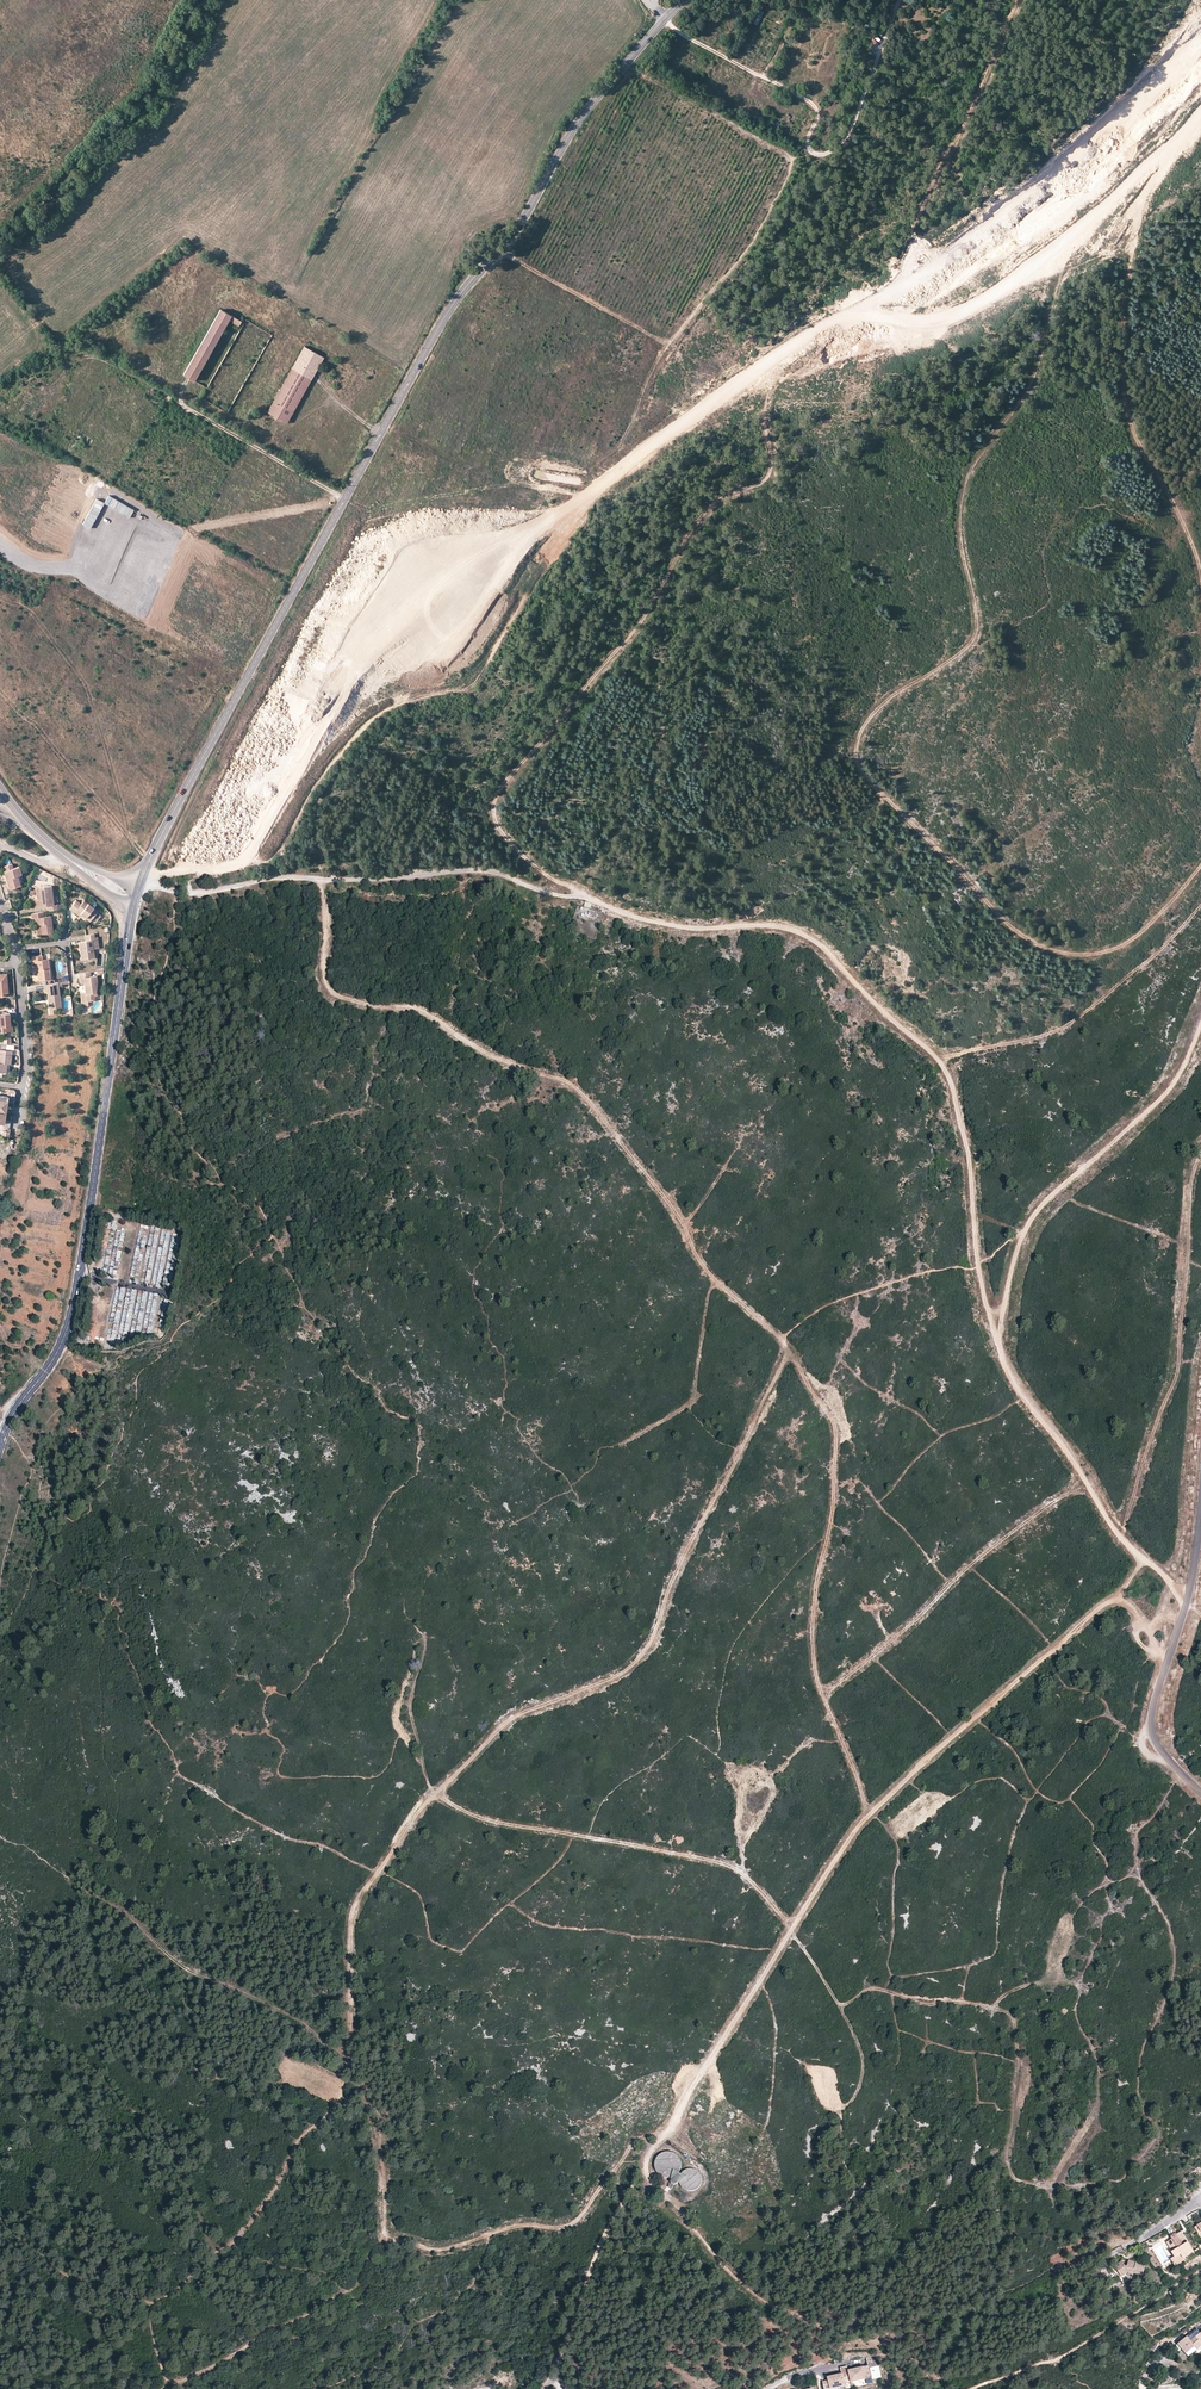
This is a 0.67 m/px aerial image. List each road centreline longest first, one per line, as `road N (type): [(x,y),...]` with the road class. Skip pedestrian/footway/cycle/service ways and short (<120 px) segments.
road 1 (track): [(424,1637),(411,1712),(434,1793),(476,1818),(734,1867),(778,1911),(839,2004),(874,1988),(925,2005),(974,2004),(1012,2016),(1017,2080),(1008,2159),(1019,2181),(1052,2188),(1098,2130),(1098,2063),(1076,2019),(1075,1984),(1030,1985),(1002,1996)]
road 2 (track): [(325,882),(328,987),(371,1007),(412,1008),(590,1103),(665,1199),(704,1267),(782,1342),(831,1417),(834,1485),(813,1661),(867,1817)]
road 3 (track): [(998,1335),(976,1264),(973,1176),(936,1062),(827,944),(643,917),(474,868),(371,882),(243,881),(179,893),(140,878)]
road 4 (primary): [(290,486),(676,404),(756,378),(1022,209),(1200,31)]
road 5 (tertiary): [(686,0),(576,124),(516,230),(450,308),(140,878)]
road 6 (track): [(998,1335),(1007,1381),(1143,1561),(1117,1596),(854,1831),(665,2134)]
road 7 (track): [(1052,299),(1030,385),(974,462),(961,502),(971,641),(872,716),(855,748),(864,774),(897,811),(1012,929),(1045,949),(1114,950),(1138,936),(1200,867)]
road 8 (track): [(378,1871),(423,1804),(507,1720),(624,1671),(646,1648),(786,1348)]
road 9 (track): [(665,2134),(631,2143),(583,2215),(565,2226),(519,2224),(437,2250),(384,2238),(341,2295),(220,2363),(168,2382)]
road 10 (tertiary): [(134,905),(69,1321),(3,1432)]
road 11 (track): [(870,1815),(899,1844),(887,1965),(899,1979),(971,1966),(997,1953),(1003,1886),(1032,1801)]
road 12 (track): [(168,2382),(151,2309),(236,2239),(301,2136),(349,2098),(349,2041)]
road 13 (track): [(645,2164),(656,2191),(759,2299),(886,2349),(958,2388)]
road 14 (track): [(1200,585),(1174,499),(1126,418),(1125,297),(1142,208)]
road 15 (track): [(1124,1536),(1155,1423),(1179,1371),(1192,1175),(1200,1155)]
road 16 (primary): [(26,524),(125,544),(161,572),(178,607),(189,687),(182,718),(134,755),(103,761)]
road 17 (track): [(1200,1017),(1178,1071),(1023,1231),(998,1335)]
road 18 (primary): [(120,797),(201,720),(208,688),(200,591),(210,556),(233,526),(290,486)]
road 19 (track): [(1200,453),(1150,488),(1136,510),(1085,504),(1056,525),(1044,556),(1047,602),(967,646)]
road 20 (track): [(823,1696),(984,1552),(1083,1481)]
road 21 (track): [(936,1062),(1076,1021),(1153,958),(1200,906)]
road 22 (primary): [(290,486),(229,470),(145,417),(105,411),(0,438)]
road 23 (residential): [(1200,1791),(1162,1752),(1152,1722),(1188,1596),(1200,1504)]
road 24 (primary): [(26,524),(290,486)]
road 25 (track): [(967,2388),(1054,2359),(1200,2271)]
road 26 (track): [(917,220),(1019,0)]
road 27 (track): [(973,1718),(1017,1752),(1037,1793),(1055,1803),(1069,1802),(1102,1766),(1122,1727)]
road 28 (track): [(1032,1801),(1094,1718),(1128,1726),(1141,1665),(1156,1654)]
road 29 (primary): [(0,454),(44,443),(92,457),(96,479),(79,504),(26,524)]
road 30 (track): [(626,1441),(688,1408),(716,1280)]
road 31 (residential): [(0,901),(18,964),(22,1088)]
road 32 (track): [(349,2041),(350,1920),(378,1871)]
road 33 (track): [(384,2238),(377,2113),(362,2086),(349,2083)]
road 34 (tertiary): [(0,610),(71,762)]
road 35 (track): [(839,2004),(861,2043),(865,2069),(846,2108),(843,2139)]
road 36 (track): [(958,183),(978,291),(959,320)]
road 37 (track): [(905,1779),(949,1796),(1004,1777),(1032,1801)]
road 38 (tertiary): [(71,762),(54,790),(70,818),(101,820),(120,797)]

